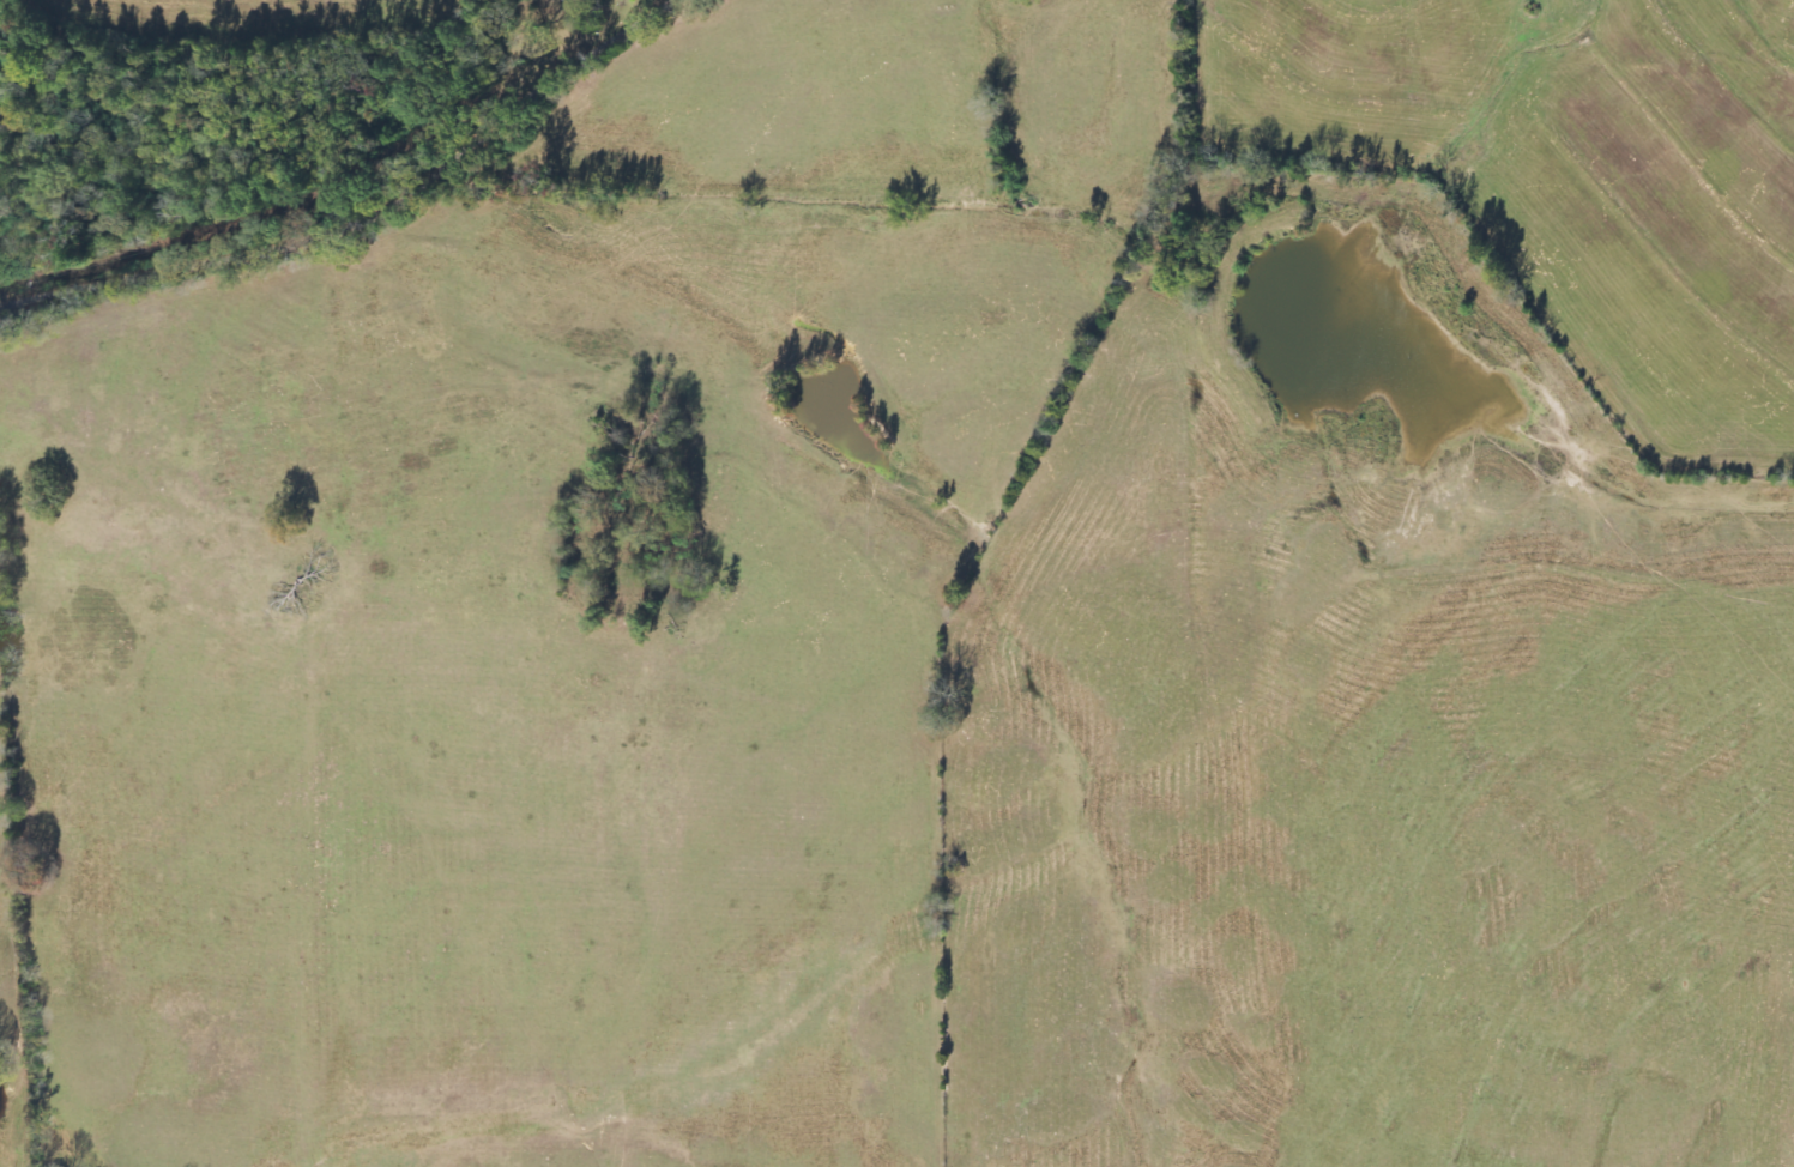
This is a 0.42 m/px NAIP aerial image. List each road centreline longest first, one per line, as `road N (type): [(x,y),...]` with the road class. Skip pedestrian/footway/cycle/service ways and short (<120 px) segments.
road 1 (residential): [(0,305),(268,258),(377,222),(568,73),(679,0)]

